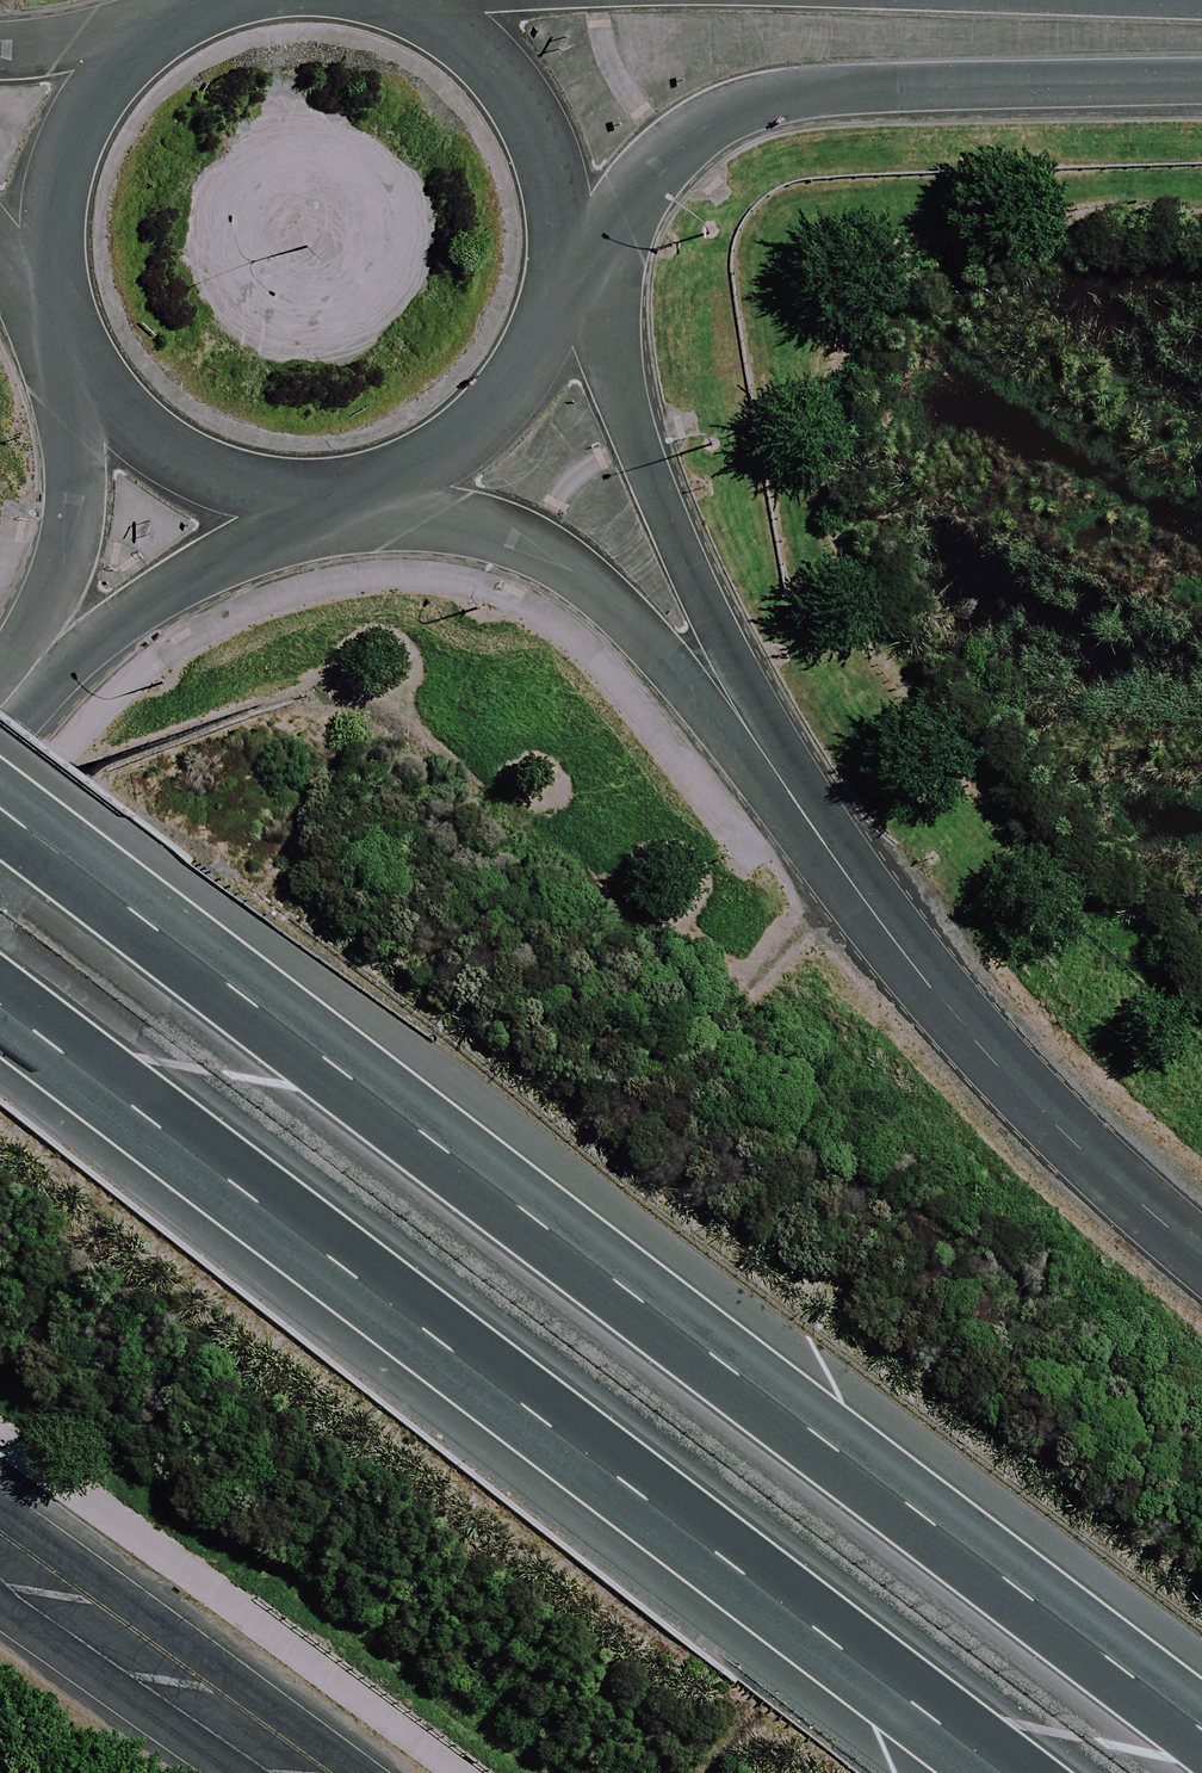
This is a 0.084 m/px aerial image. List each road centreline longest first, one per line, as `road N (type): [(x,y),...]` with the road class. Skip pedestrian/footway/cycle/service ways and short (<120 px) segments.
road 1 (motorway): [(0,809),(1201,1741)]
road 2 (motorway): [(983,1772),(0,1006)]
road 3 (tertiary): [(1201,77),(780,97),(681,138),(549,259)]
road 4 (unclassified): [(1201,1255),(991,1064),(881,932),(775,772)]
road 5 (unclassified): [(551,292),(677,539),(775,772)]
road 6 (unclassified): [(775,772),(607,602),(555,565),(437,517),(339,509)]
road 7 (tertiary): [(348,8),(435,46),(500,109),(533,170),(549,259)]
road 8 (tertiary): [(1,711),(53,587),(62,377)]
road 9 (unclassified): [(0,1564),(265,1772)]
road 10 (tertiary): [(273,519),(1,711)]
road 11 (tertiary): [(551,292),(526,368),(493,421),(394,489),(339,509)]
road 12 (tertiary): [(40,333),(31,235),(55,148),(87,96),(136,47)]
road 13 (tertiary): [(273,519),(186,498),(110,449),(62,377)]
road 14 (tertiary): [(136,47),(191,21),(257,4),(348,8)]
road 15 (unclassified): [(0,50),(136,47)]

